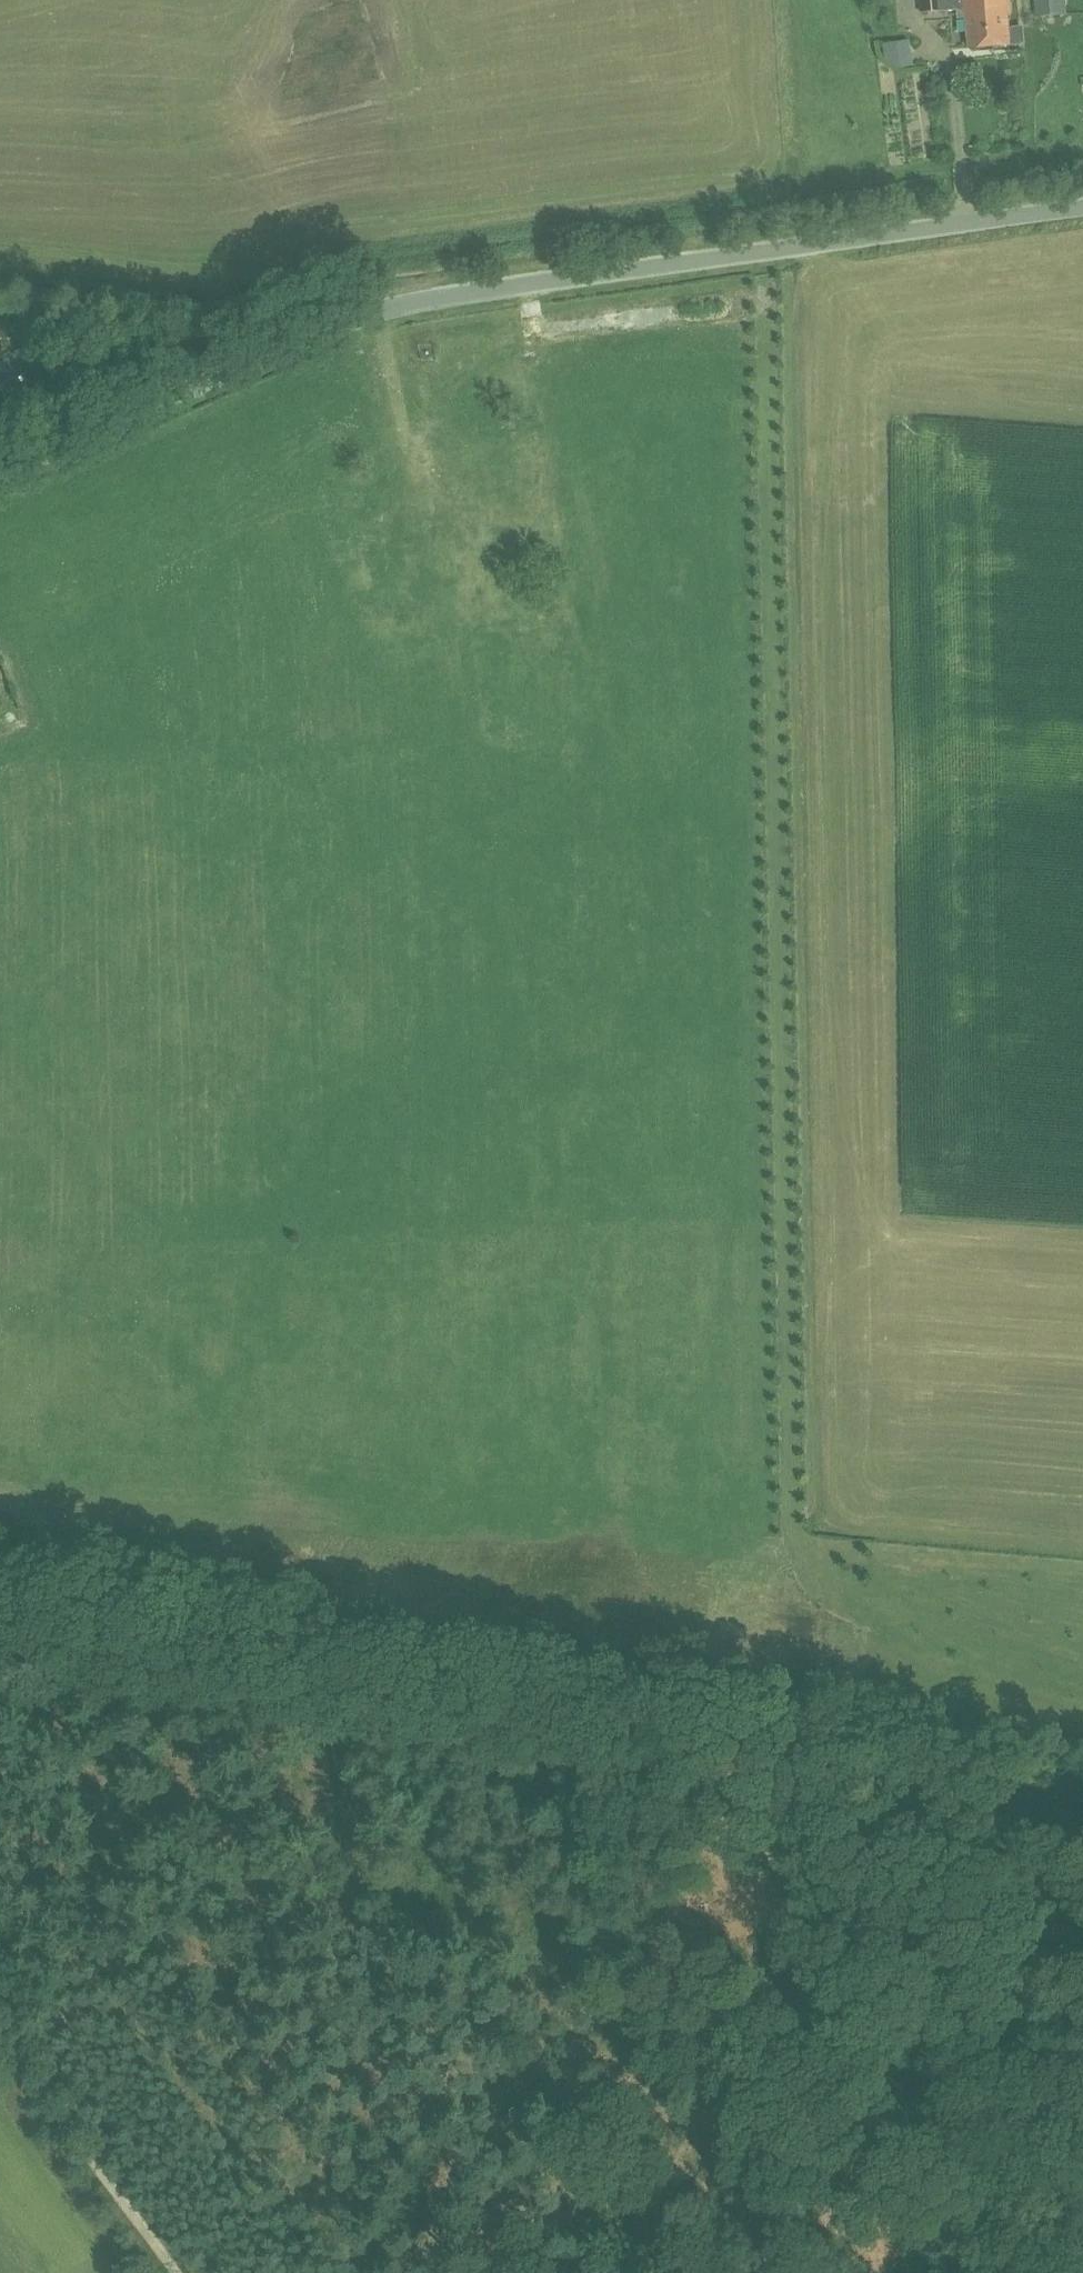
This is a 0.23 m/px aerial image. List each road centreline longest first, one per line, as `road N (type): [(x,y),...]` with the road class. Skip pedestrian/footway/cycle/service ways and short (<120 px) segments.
road 1 (unclassified): [(0,475),(349,317),(449,293),(1082,211)]
road 2 (track): [(0,2034),(177,2272)]

